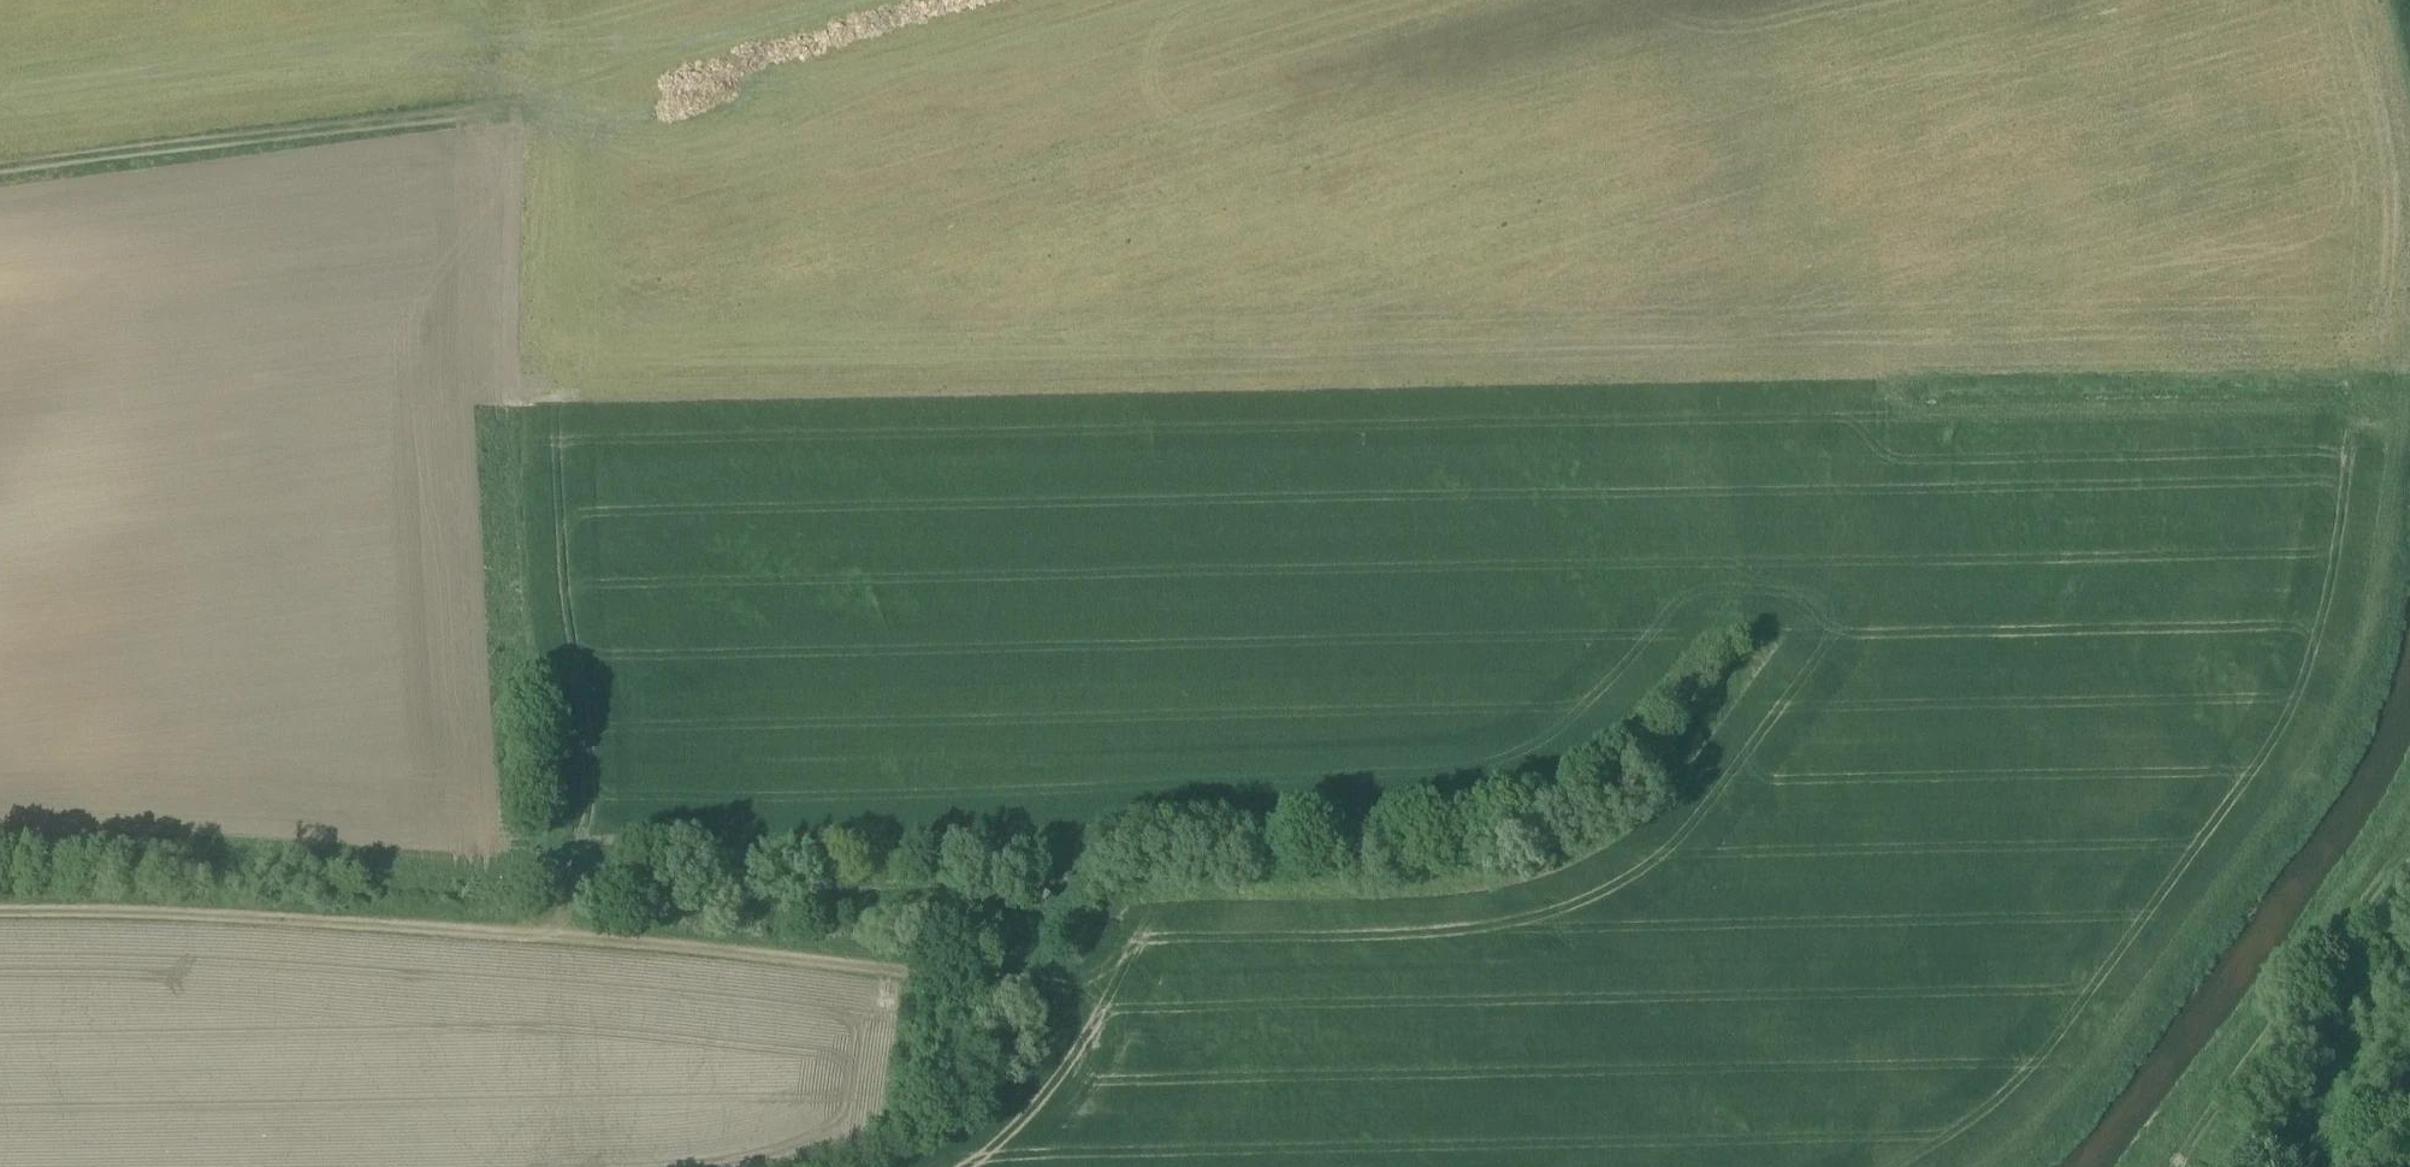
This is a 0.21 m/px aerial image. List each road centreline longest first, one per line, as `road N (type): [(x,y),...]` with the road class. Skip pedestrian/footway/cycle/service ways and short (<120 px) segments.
road 1 (track): [(0,912),(481,935),(1076,986)]
road 2 (track): [(0,173),(467,114)]

